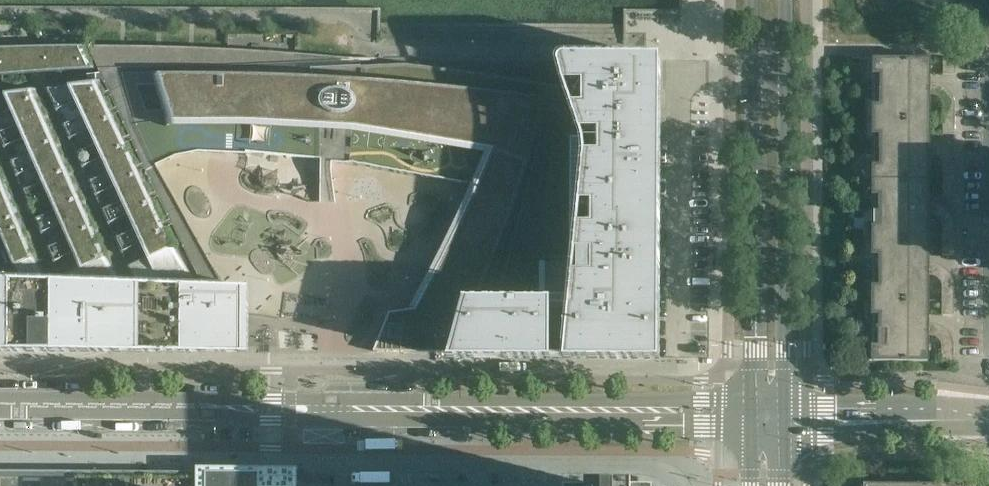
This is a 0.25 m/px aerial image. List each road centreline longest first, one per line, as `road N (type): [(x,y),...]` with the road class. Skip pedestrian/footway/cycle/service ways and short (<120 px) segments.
road 1 (tertiary): [(0,405),(752,414)]
road 2 (tertiary): [(753,0),(752,414)]
road 3 (tertiary): [(784,414),(785,0)]
road 4 (tertiary): [(988,420),(784,414)]

